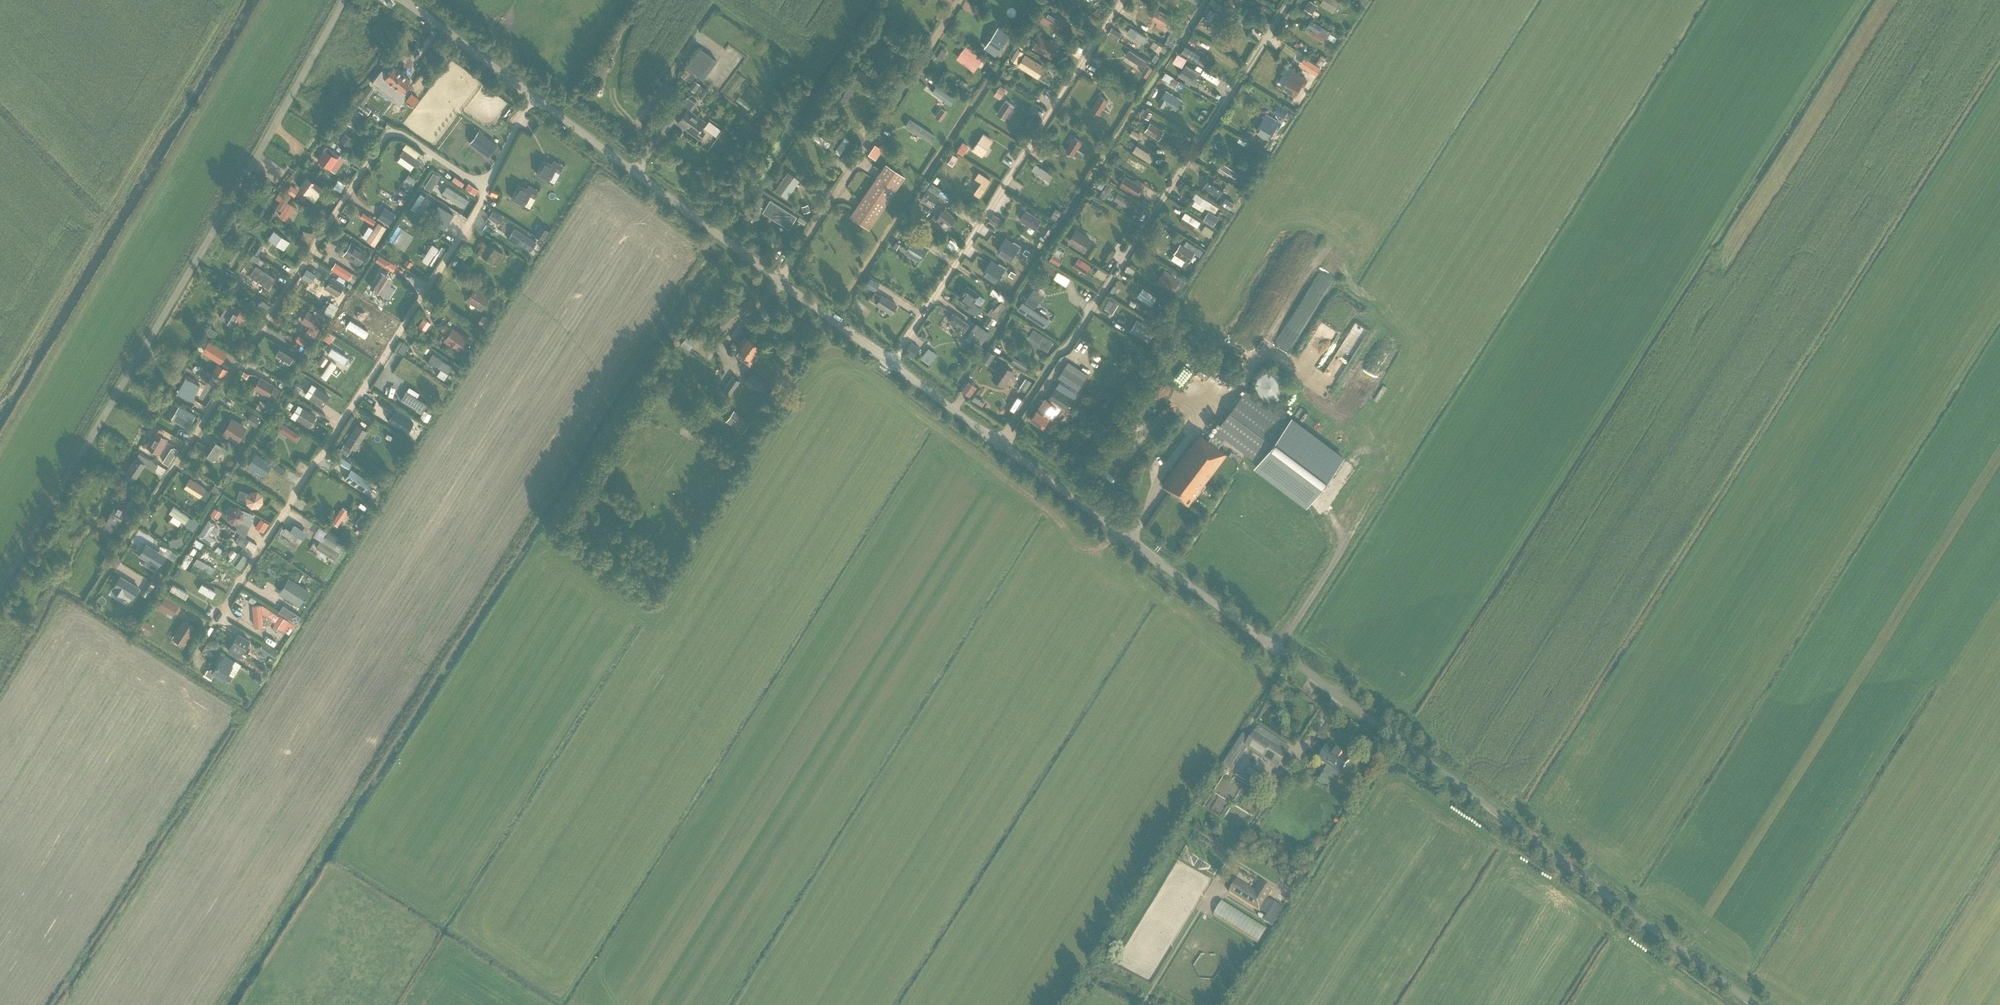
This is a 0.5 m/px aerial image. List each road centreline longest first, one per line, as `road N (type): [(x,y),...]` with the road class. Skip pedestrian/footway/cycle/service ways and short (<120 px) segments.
road 1 (unclassified): [(1756,1004),(998,441)]
road 2 (unclassified): [(0,597),(350,0)]
road 3 (residential): [(96,590),(391,132),(485,190)]
road 4 (residential): [(197,654),(485,190)]
road 5 (residential): [(998,441),(1081,333),(1291,0)]
road 6 (unclassified): [(889,362),(532,94)]
road 7 (residential): [(889,362),(1124,0)]
road 8 (track): [(779,281),(958,0)]
road 9 (unclassified): [(532,94),(404,0)]
road 10 (unclassified): [(998,441),(889,362)]

